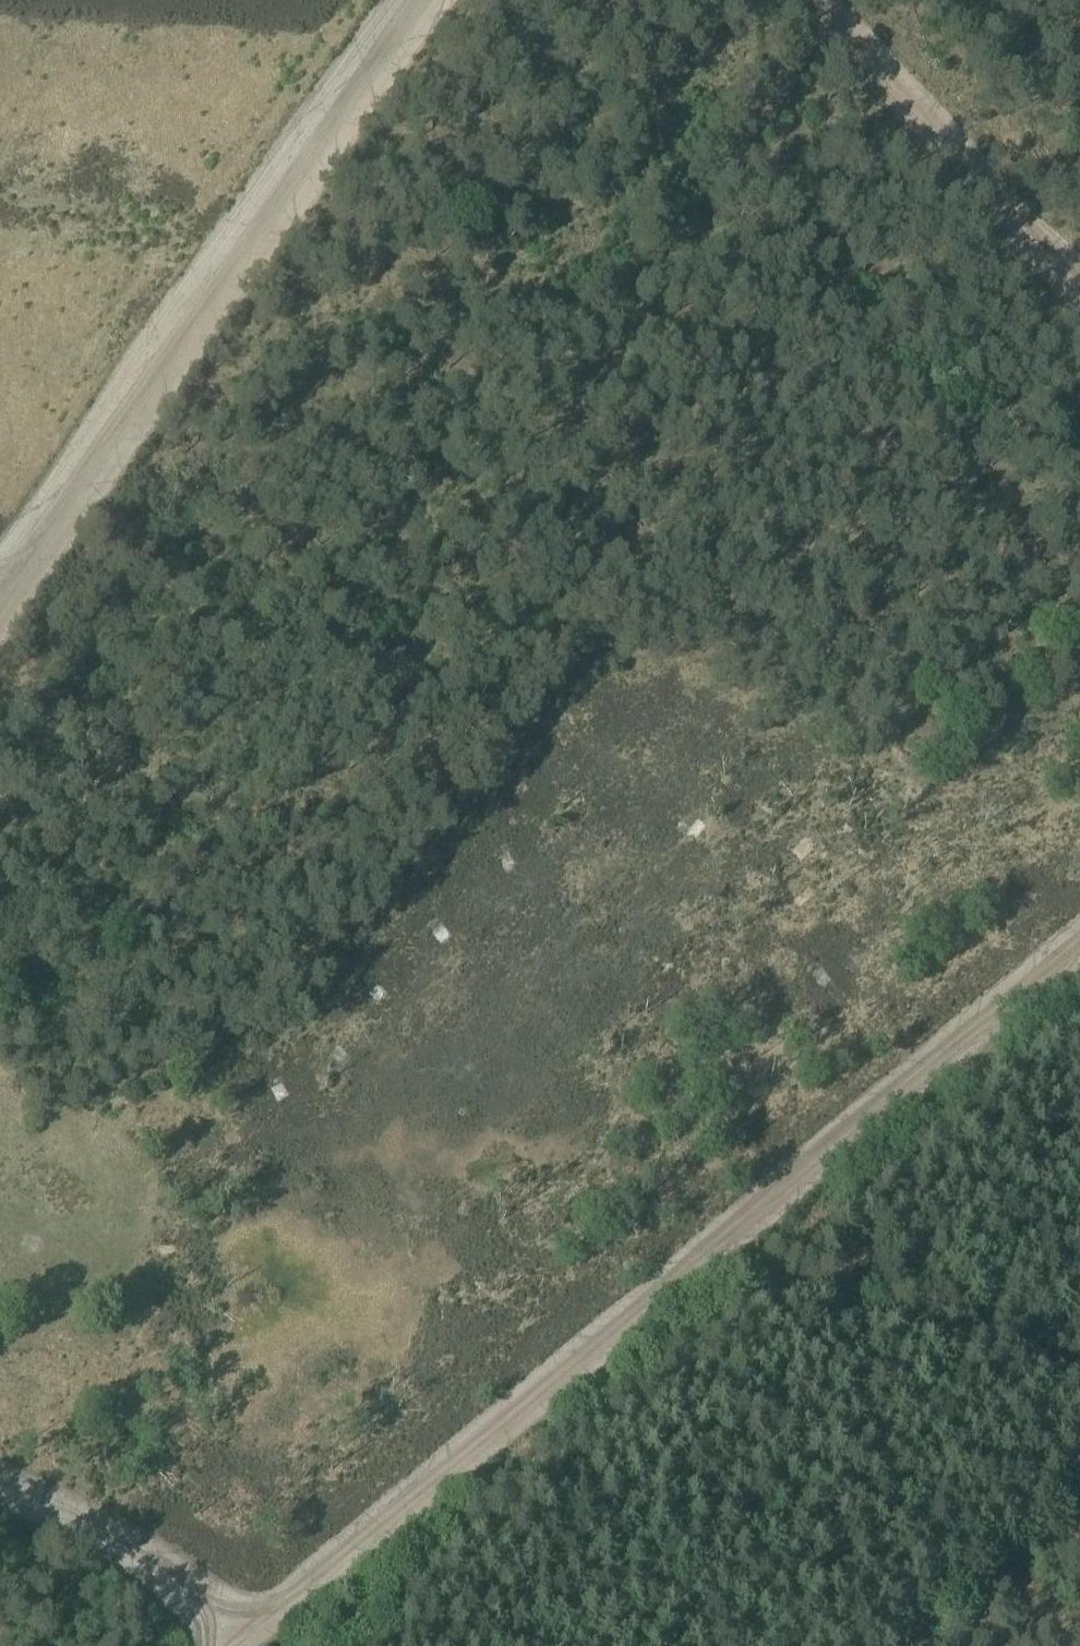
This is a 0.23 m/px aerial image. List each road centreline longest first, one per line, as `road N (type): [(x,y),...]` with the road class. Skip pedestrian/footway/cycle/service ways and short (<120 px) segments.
road 1 (track): [(235,1645),(1079,944)]
road 2 (track): [(0,603),(411,0)]
road 3 (track): [(820,0),(1079,278)]

